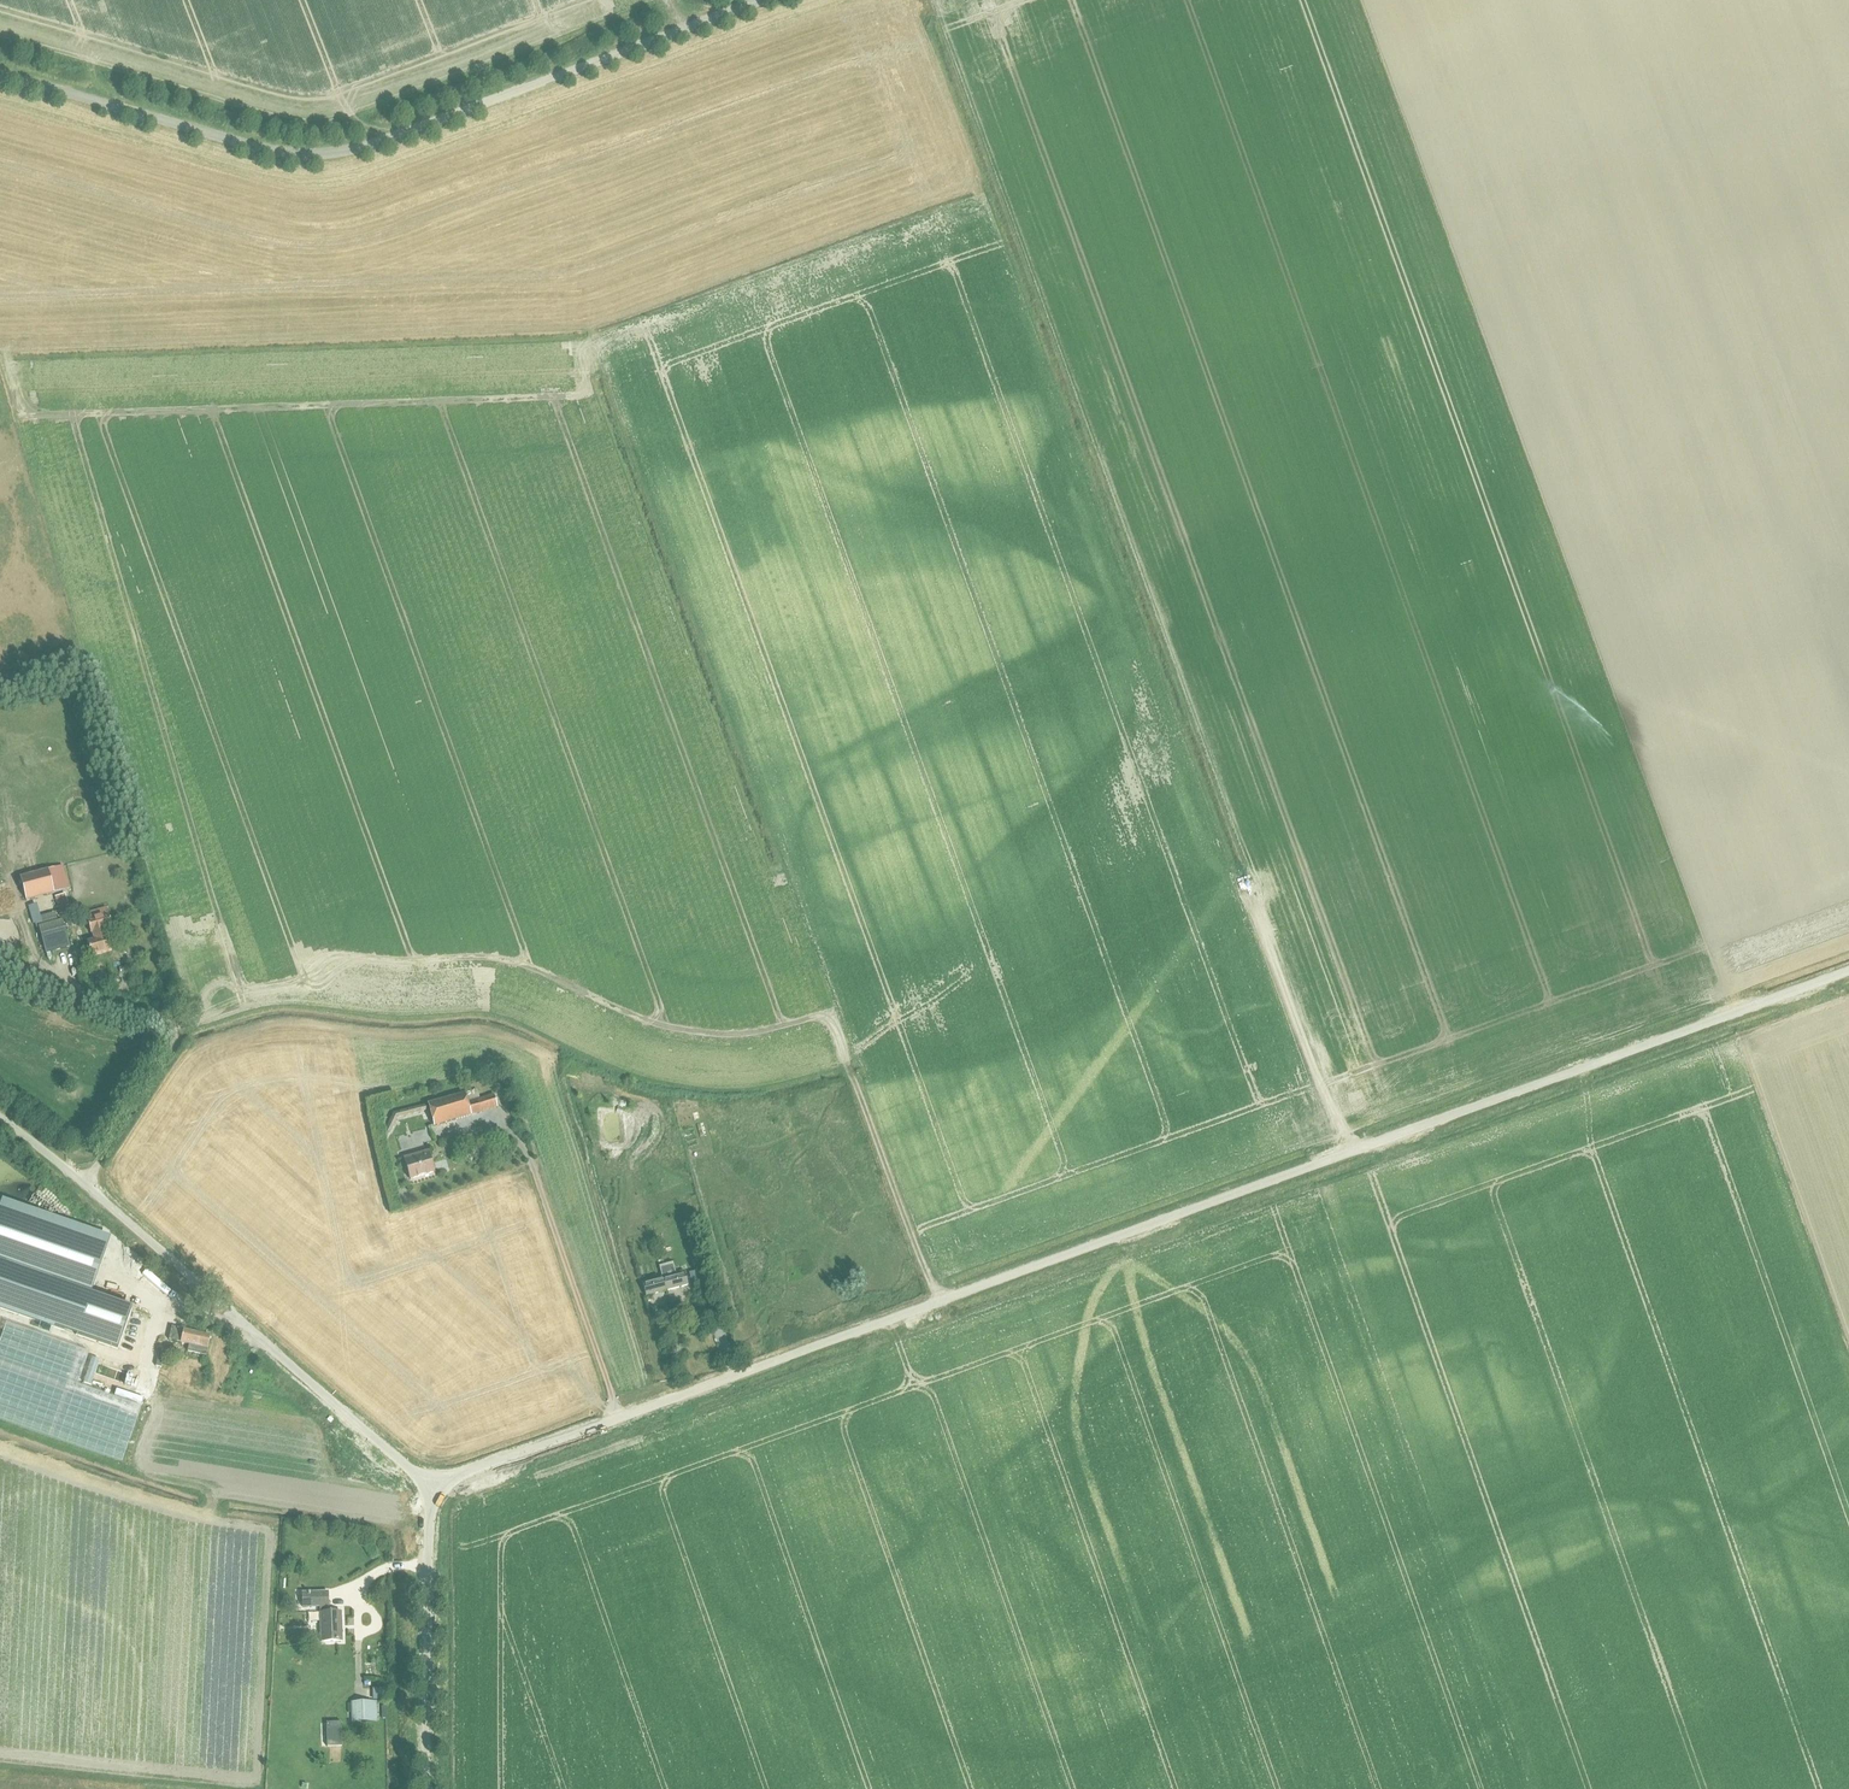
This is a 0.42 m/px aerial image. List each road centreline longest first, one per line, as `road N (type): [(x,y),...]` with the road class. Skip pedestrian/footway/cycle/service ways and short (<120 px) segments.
road 1 (unclassified): [(431,1485),(1848,973)]
road 2 (unclassified): [(0,75),(252,148),(338,155),(766,0)]
road 3 (unclassified): [(431,1485),(0,1117)]
road 4 (unclassified): [(428,1788),(431,1485)]

